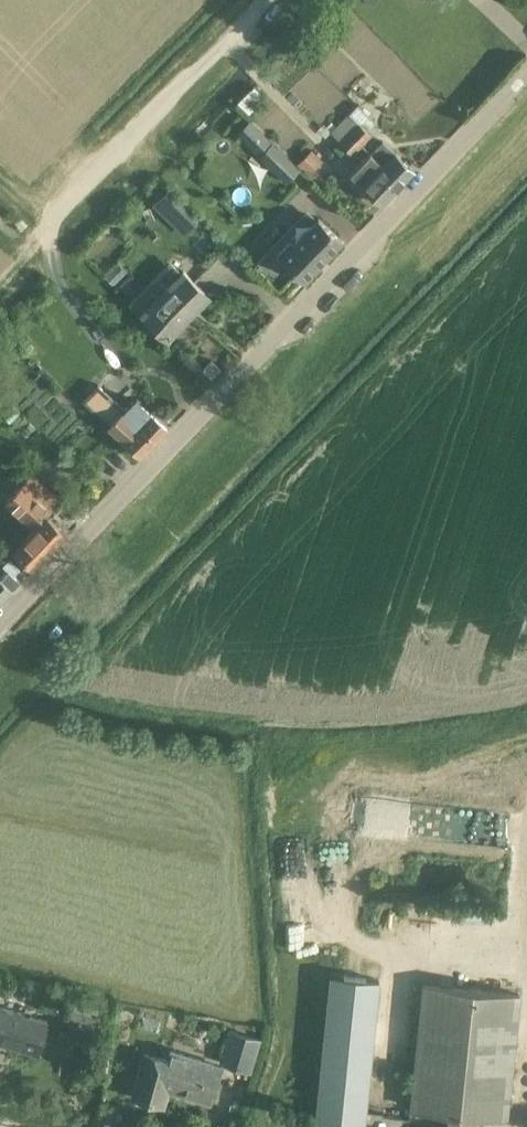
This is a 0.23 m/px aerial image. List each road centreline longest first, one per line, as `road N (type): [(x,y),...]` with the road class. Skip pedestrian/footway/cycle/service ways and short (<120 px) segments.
road 1 (unclassified): [(0,627),(526,73)]
road 2 (unclassified): [(50,217),(272,0)]

